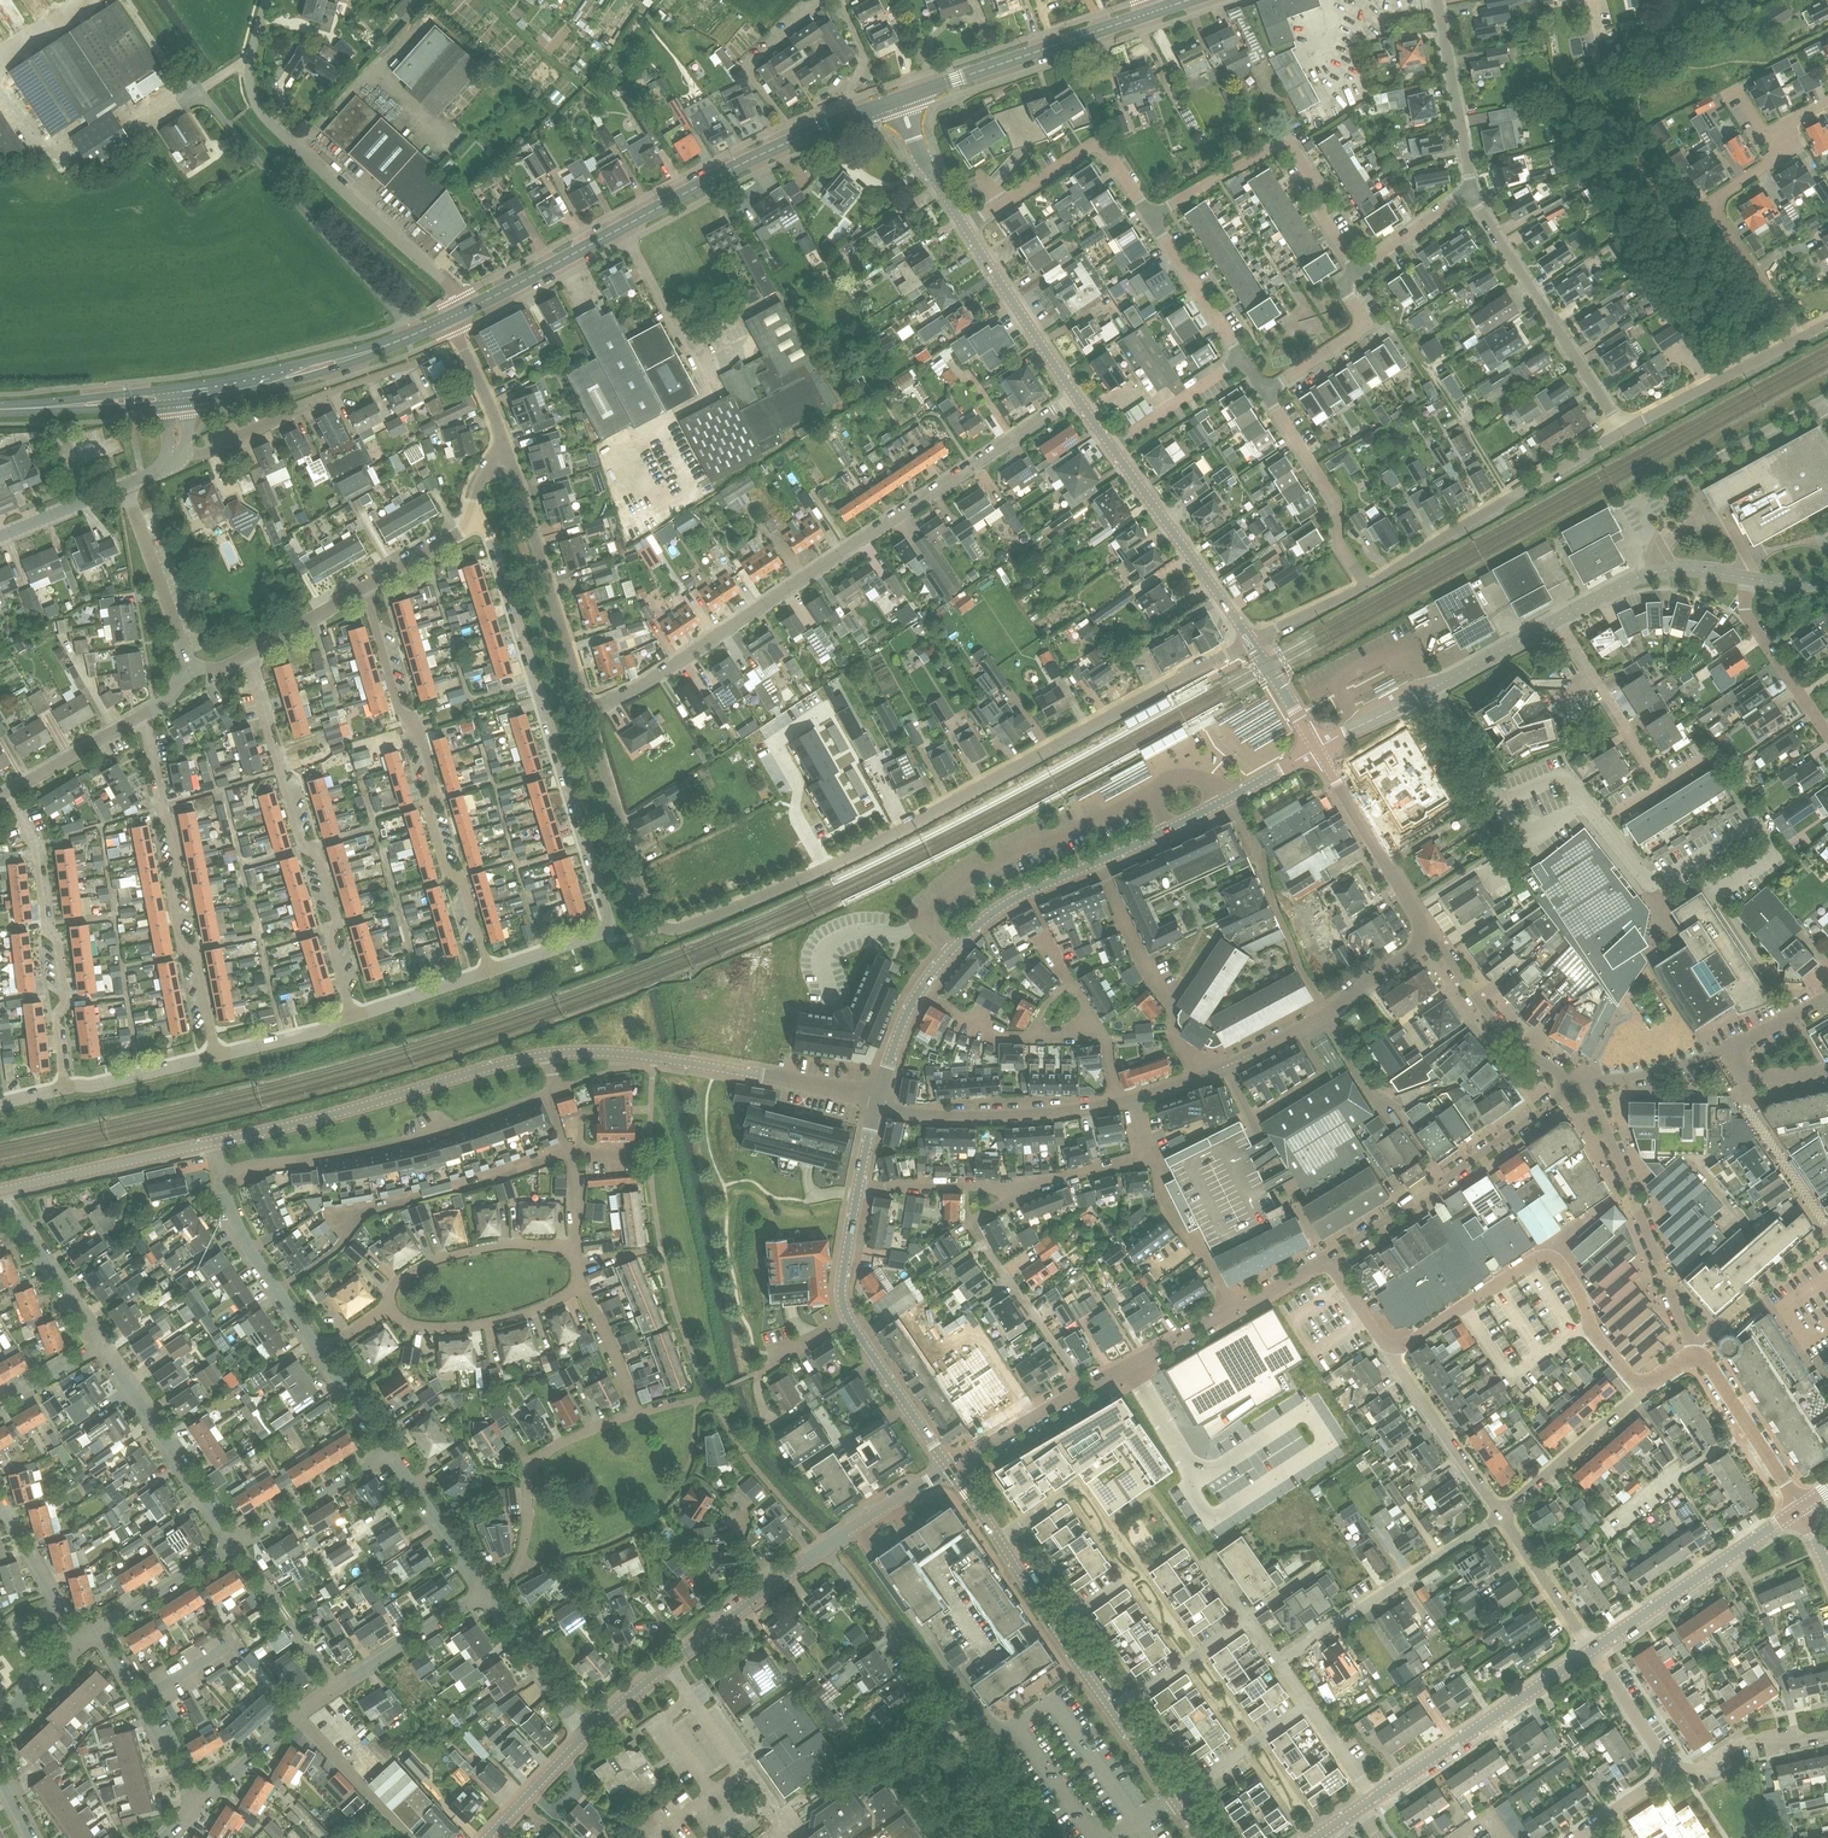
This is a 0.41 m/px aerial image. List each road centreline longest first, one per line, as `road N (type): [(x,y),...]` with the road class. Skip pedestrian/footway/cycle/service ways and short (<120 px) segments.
road 1 (residential): [(586,710),(648,913),(678,928),(830,864),(1250,641)]
road 2 (residential): [(1076,396),(659,675),(586,710)]
road 3 (residential): [(489,970),(600,933),(608,919),(491,539),(470,516)]
road 4 (residential): [(364,587),(398,710),(417,722),(436,788),(427,808),(445,871),(464,882),(489,970)]
road 5 (residential): [(466,310),(254,104),(250,65),(266,0)]
road 6 (residential): [(352,1016),(328,935),(338,922),(318,853),(302,846),(246,655)]
road 7 (primary): [(466,310),(793,140)]
road 8 (residential): [(141,715),(179,869),(169,885),(181,945),(196,955),(216,1057)]
road 9 (residential): [(1031,1837),(825,1547)]
road 10 (tertiary): [(551,1054),(213,1142)]
road 11 (residential): [(221,1172),(422,1139),(545,1096)]
road 12 (tertiary): [(878,1096),(653,1057),(551,1054)]
road 13 (residential): [(64,1088),(57,938),(45,929),(32,837),(10,790)]
road 14 (residential): [(1326,1259),(1501,1514)]
road 15 (residential): [(1574,1086),(1326,1259)]
road 16 (residential): [(1366,586),(1624,432)]
road 17 (residential): [(1358,271),(1320,213),(1318,188),(1288,147),(1150,217)]
road 18 (residential): [(1692,1346),(1589,1080)]
road 19 (residential): [(1624,432),(1473,191)]
road 20 (residential): [(1278,1662),(1501,1514)]
road 21 (primary): [(899,99),(1151,13)]
road 22 (tertiary): [(1373,1798),(1592,1649)]
road 23 (residential): [(510,459),(586,710)]
road 24 (residential): [(484,1591),(520,1565),(528,1479),(541,1456),(636,1413)]
road 25 (residential): [(169,462),(410,365)]
road 26 (residential): [(1784,139),(1777,158),(1723,192),(1717,212),(1796,340)]
road 27 (residential): [(1602,823),(1563,779),(1510,797),(1494,793),(1430,689)]
road 28 (residential): [(1501,1514),(1644,1384),(1696,1356)]
road 29 (tertiary): [(1592,1649),(1800,1509)]
road 30 (residential): [(1150,217),(1108,152),(1093,146),(965,227)]
road 31 (residential): [(1117,1102),(998,1117),(875,1107)]
road 32 (unclassified): [(1250,641),(1111,446)]
road 33 (residential): [(235,1544),(101,1346)]
road 34 (residential): [(1099,861),(1199,1078)]
road 35 (residential): [(1327,1012),(1228,799)]
road 36 (primary): [(400,340),(173,388)]
road 37 (tertiary): [(920,991),(991,914),(1099,861)]
road 38 (primary): [(187,402),(310,376),(400,340)]
road 39 (residential): [(1366,586),(1339,541),(1336,500),(1265,393)]
road 40 (residential): [(1419,932),(1436,941),(1509,1037),(1574,1086)]
road 41 (tertiary): [(213,1142),(2,1190)]
road 42 (residential): [(389,1309),(396,1283),(438,1259),(520,1245),(572,1253)]
road 43 (residential): [(1419,932),(1317,748)]
road 44 (residential): [(321,1354),(251,1252),(221,1172)]
road 45 (residential): [(389,1309),(419,1327),(478,1326),(579,1286)]
road 46 (unclassified): [(1076,396),(965,227)]
road 47 (residential): [(199,1805),(98,1630)]
road 48 (tertiary): [(1747,578),(1656,572),(1557,620)]
road 49 (residential): [(1084,1389),(974,1224)]
road 50 (residential): [(1661,786),(1557,620)]
road 51 (tertiary): [(669,1665),(825,1547)]
road 52 (residential): [(1624,432),(1796,340)]
road 53 (residential): [(1473,191),(1437,0)]
road 54 (residential): [(1650,881),(1651,969),(1713,1053)]
road 55 (residential): [(1012,1184),(1142,1157),(1132,1100)]
road 56 (residential): [(124,485),(190,662)]
road 57 (residential): [(1800,1509),(1696,1356)]
road 58 (residential): [(101,1346),(2,1190)]
road 59 (tertiary): [(949,1467),(848,1317)]
road 60 (residential): [(1265,393),(1359,329),(1361,316),(1345,288),(1358,271)]
road 61 (residential): [(1827,734),(1748,617),(1747,578)]
road 62 (residential): [(1827,1227),(1692,1346)]
road 63 (residential): [(818,0),(751,67),(793,140)]
road 64 (residential): [(235,1544),(389,1453)]
road 65 (residential): [(199,1805),(334,1688)]
road 66 (residential): [(334,1688),(484,1591)]
road 67 (residential): [(1745,1074),(1745,1104),(1827,1227)]
road 68 (residential): [(583,1735),(484,1591)]
road 69 (residential): [(334,1688),(235,1544)]
road 70 (residential): [(1827,1736),(1805,1742),(1788,1734),(1737,1744),(1702,1768),(1664,1765)]
road 71 (residential): [(1084,1389),(1234,1309)]
road 72 (residential): [(1242,358),(1150,217)]
road 73 (residential): [(484,1591),(389,1453)]
road 74 (residential): [(1308,1705),(1174,1800)]
road 75 (residential): [(1249,1620),(1114,1713)]
road 76 (residential): [(1501,1514),(1592,1649)]
road 77 (residential): [(572,1253),(572,1169),(545,1096)]
road 78 (residential): [(98,1630),(235,1544)]
road 79 (residential): [(79,1645),(0,1504)]
road 80 (residential): [(1111,446),(1242,358)]
road 81 (residential): [(949,1467),(1084,1389)]
road 82 (residential): [(64,1088),(216,1057)]
road 83 (residential): [(858,1187),(1012,1184)]
road 84 (residential): [(449,318),(510,459)]
road 85 (residential): [(10,790),(141,715)]
road 86 (tertiary): [(825,1547),(949,1467)]
road 87 (tertiary): [(1557,620),(1430,689)]
road 88 (residential): [(352,1016),(489,970)]
road 89 (unclassified): [(965,227),(899,99)]
road 90 (tertiary): [(1099,861),(1228,799)]
road 91 (residential): [(216,1057),(352,1016)]
road 92 (tertiary): [(486,1837),(583,1735)]
road 93 (residential): [(1358,271),(1473,191)]
road 94 (residential): [(636,1413),(613,1346),(579,1286)]
road 95 (residential): [(1592,1649),(1664,1765)]
road 96 (residential): [(246,655),(364,587)]
road 97 (unclassified): [(0,536),(124,485)]
road 98 (primary): [(173,388),(42,407)]
road 99 (tertiary): [(848,1317),(841,1292),(858,1187)]
road 100 (residential): [(364,587),(460,532),(470,516)]
road 101 (residential): [(1250,641),(1366,586)]
road 102 (residential): [(1283,1179),(1225,1065)]
road 103 (residential): [(1589,1080),(1653,1074),(1713,1053)]
road 104 (tertiary): [(1430,689),(1317,748)]
road 105 (unclassified): [(1317,748),(1250,641)]
road 106 (residential): [(920,991),(990,1032),(1035,1035)]
road 107 (residential): [(857,114),(851,89),(864,54),(834,0)]
road 108 (residential): [(1327,1012),(1409,954),(1419,932)]
road 109 (primary): [(42,407),(165,404)]
road 110 (residential): [(1396,1109),(1367,1090),(1323,1014)]
road 111 (residential): [(389,1453),(321,1354)]
road 112 (residential): [(713,1794),(666,1724),(691,1699)]

